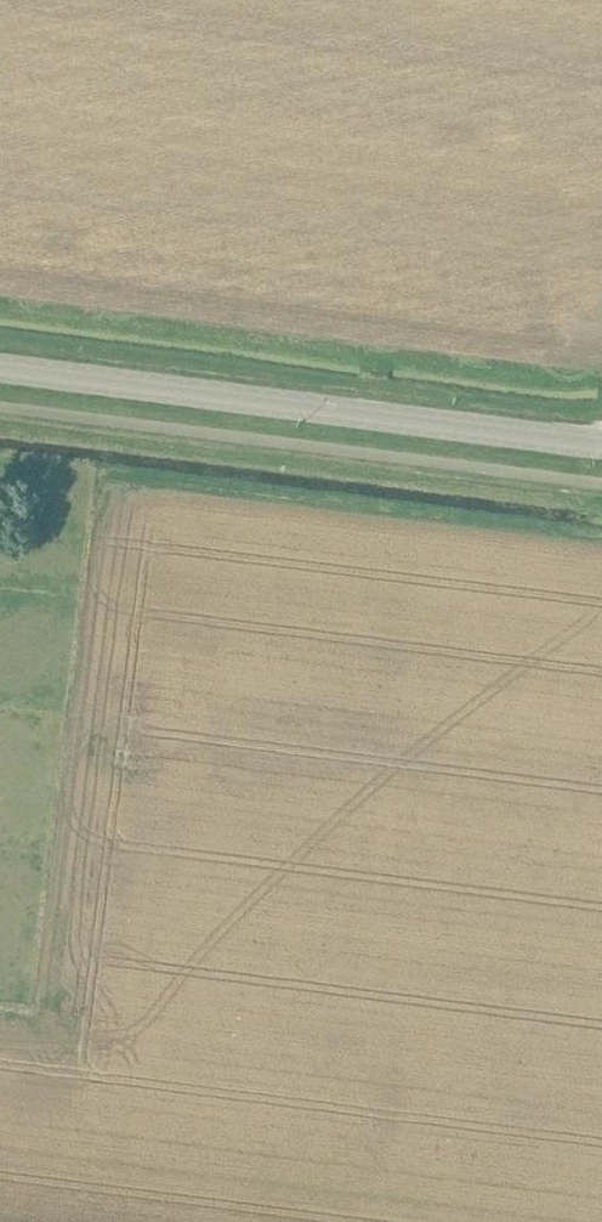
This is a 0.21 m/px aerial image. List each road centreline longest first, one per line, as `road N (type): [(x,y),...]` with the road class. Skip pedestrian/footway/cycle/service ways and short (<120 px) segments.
road 1 (tertiary): [(601,444),(0,368)]

